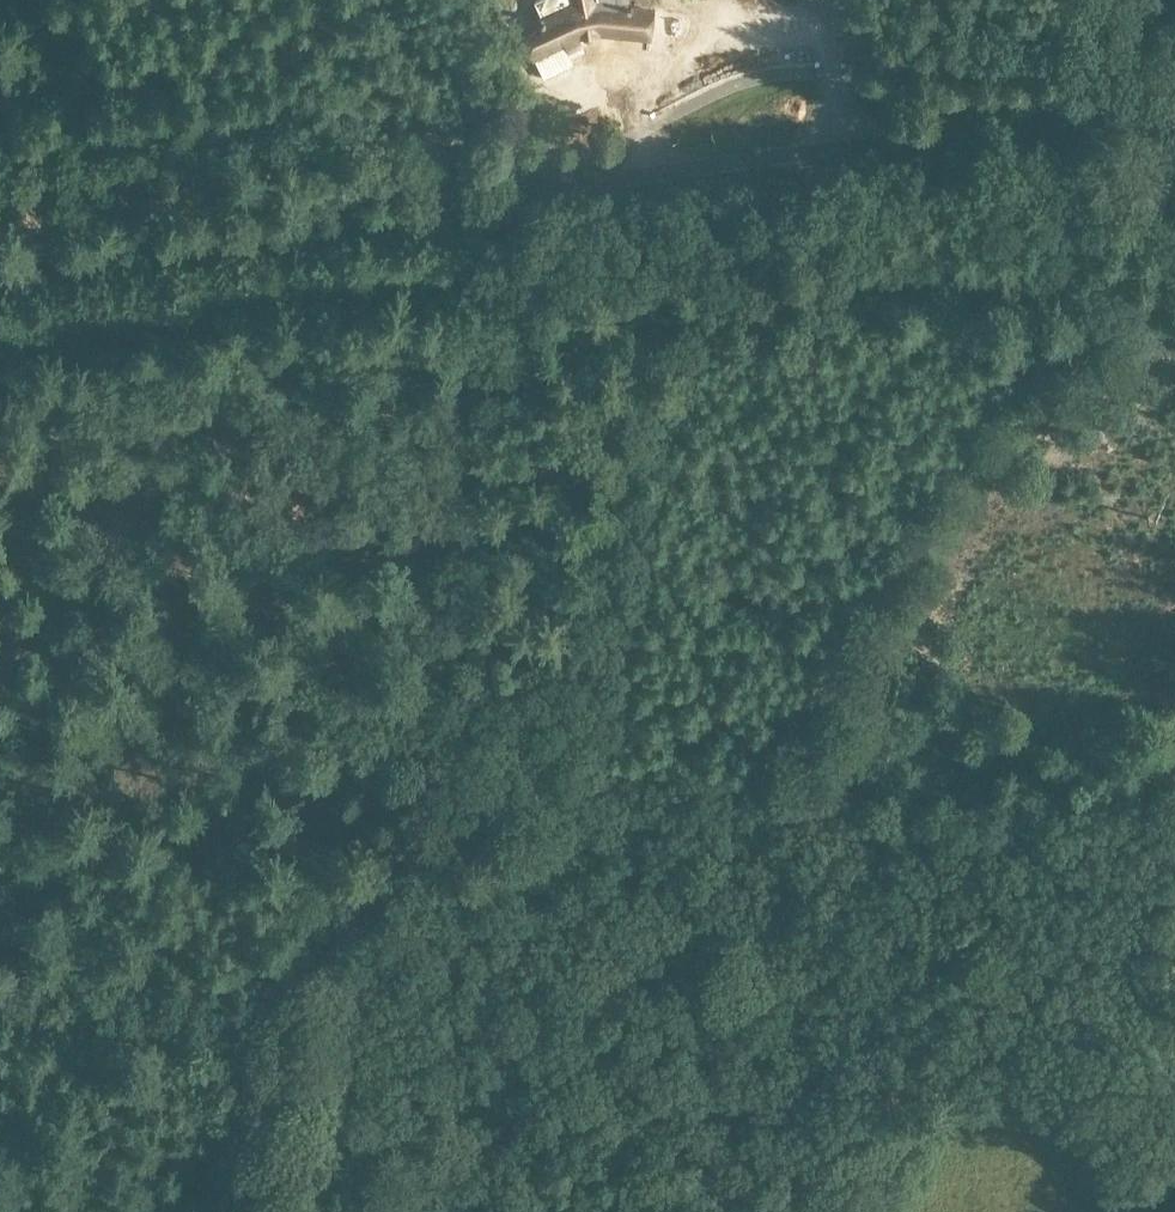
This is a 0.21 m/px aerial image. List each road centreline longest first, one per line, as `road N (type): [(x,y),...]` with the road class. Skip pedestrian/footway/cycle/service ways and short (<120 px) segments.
road 1 (primary): [(0,270),(1174,111)]

